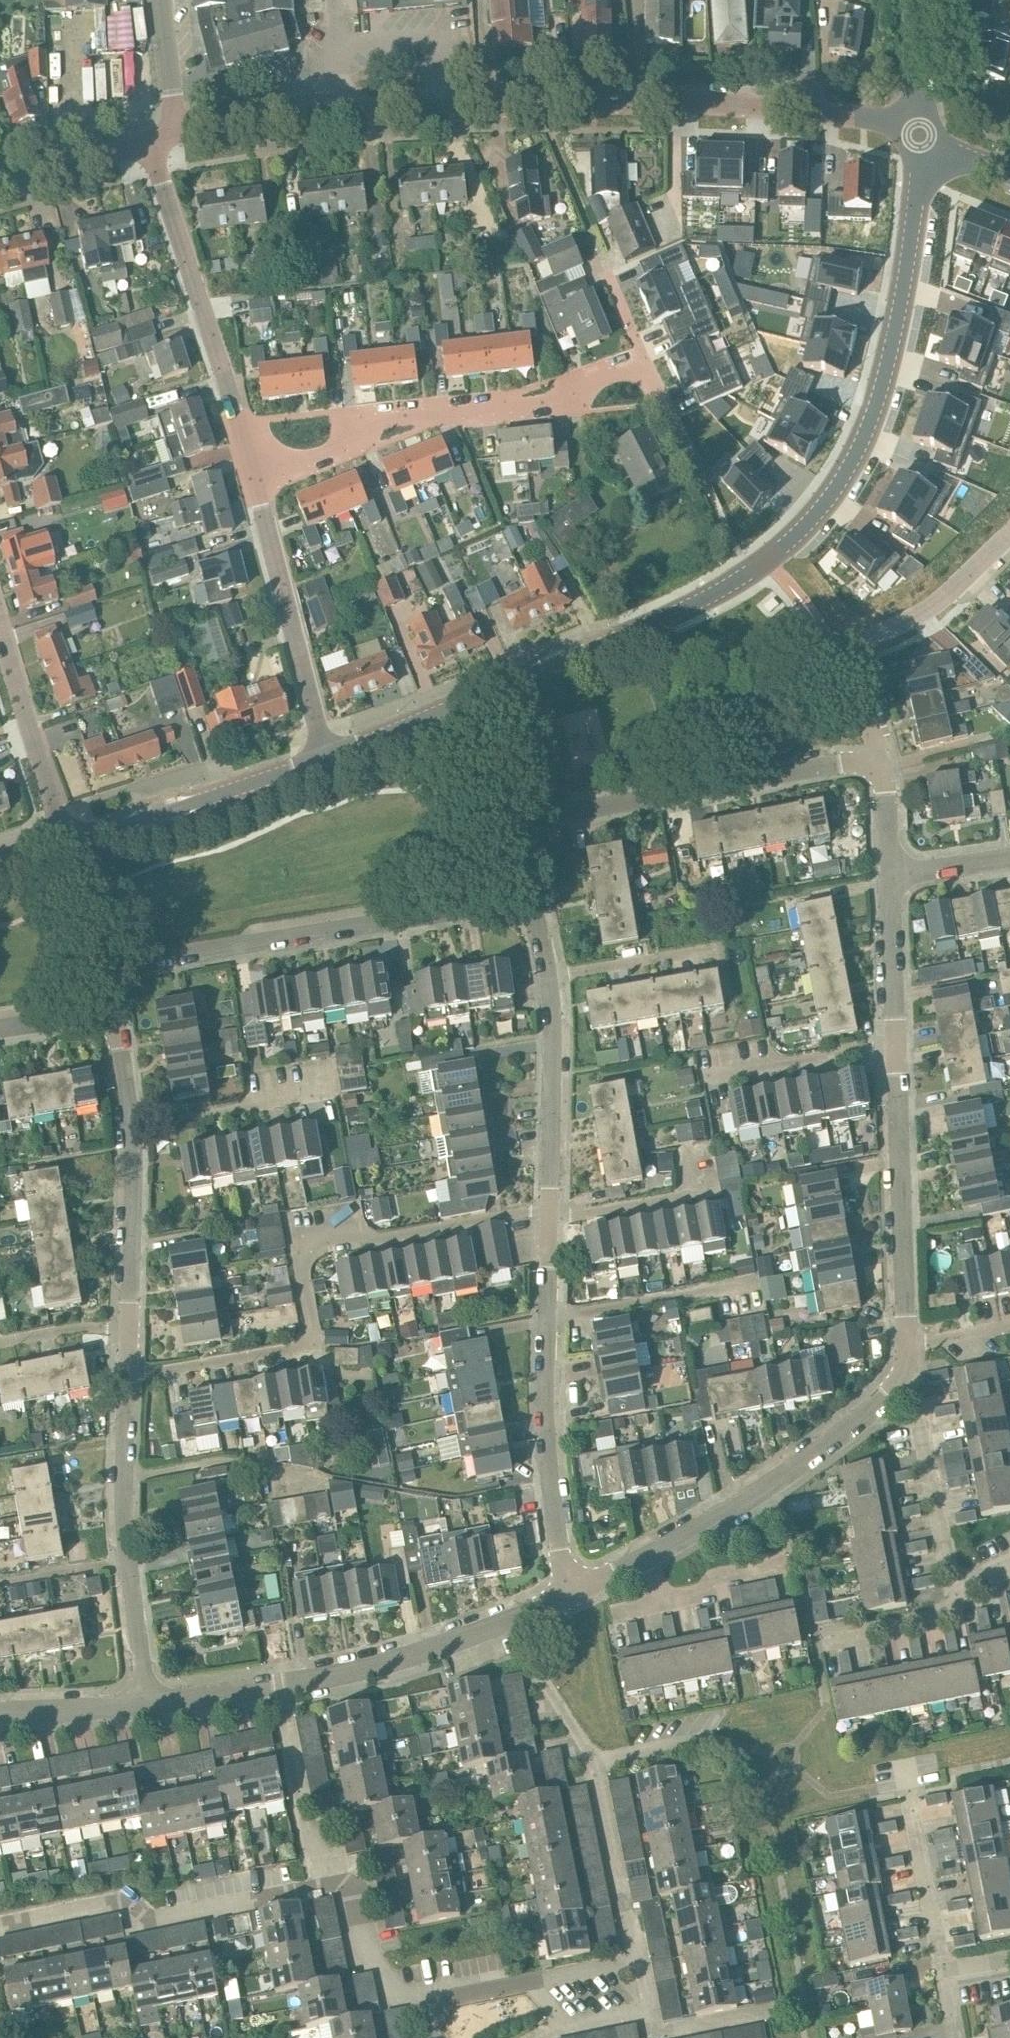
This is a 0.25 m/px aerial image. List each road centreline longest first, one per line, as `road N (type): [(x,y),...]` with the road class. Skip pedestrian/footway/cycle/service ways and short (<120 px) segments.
road 1 (residential): [(926,134),(850,117),(702,103),(542,101),(177,132)]
road 2 (residential): [(126,1379),(312,1345),(301,1259),(311,1243),(550,1205)]
road 3 (tertiary): [(926,134),(891,355),(865,438),(833,497),(783,552),(753,568)]
road 4 (residential): [(105,970),(536,900)]
road 5 (residential): [(423,2002),(634,1963),(599,1761)]
road 6 (residential): [(568,1594),(548,1434),(550,1205)]
road 7 (residential): [(510,824),(883,756)]
road 8 (residential): [(638,1559),(735,1507),(860,1422),(904,1379),(908,1342)]
road 9 (residential): [(397,416),(554,392),(628,365),(639,352),(636,334),(605,264)]
road 10 (residential): [(0,1923),(121,1900),(149,1922),(327,1883)]
road 11 (residential): [(142,1708),(121,1526),(126,1379)]
road 12 (tertiary): [(464,705),(677,611),(753,568)]
road 13 (residential): [(896,1044),(908,1342)]
road 14 (residential): [(239,426),(151,148)]
road 15 (residential): [(327,759),(256,488)]
road 16 (tertiary): [(65,844),(327,759)]
road 17 (residential): [(279,1684),(372,1666),(510,1622)]
road 18 (residential): [(550,1205),(547,971)]
road 19 (residential): [(65,844),(0,634)]
road 20 (residential): [(846,654),(916,618),(1009,528)]
road 21 (residential): [(327,1883),(279,1684)]
road 22 (residential): [(954,1605),(915,1405)]
road 23 (residential): [(130,1332),(132,1131)]
road 24 (residential): [(713,1077),(896,1044)]
road 25 (residential): [(944,1970),(910,1792)]
road 26 (residential): [(132,1131),(307,1097)]
road 27 (residential): [(890,876),(896,1044)]
road 28 (residential): [(547,971),(710,948)]
road 29 (residential): [(423,2002),(369,1956),(355,1894),(327,1883)]
road 30 (residential): [(550,1205),(610,1211),(712,1192)]
road 31 (residential): [(256,488),(397,416)]
road 32 (residential): [(239,426),(397,416)]
road 33 (residential): [(0,185),(151,148)]
road 34 (tertiary): [(327,759),(464,705)]
road 35 (residential): [(0,1714),(142,1708)]
road 36 (residential): [(142,1708),(279,1684)]
road 37 (residential): [(823,1642),(935,1620),(954,1605)]
road 38 (residential): [(926,134),(912,0)]
road 39 (residential): [(663,1602),(699,1592),(714,1576),(786,1561)]
road 40 (residential): [(163,0),(177,132)]
road 41 (residential): [(105,970),(65,844)]
road 42 (residential): [(0,1341),(80,1327),(130,1332)]
road 43 (residential): [(510,824),(464,705)]
road 44 (residential): [(132,1131),(114,1005)]
road 45 (residential): [(883,756),(890,876)]
road 46 (residential): [(890,876),(1009,860)]

